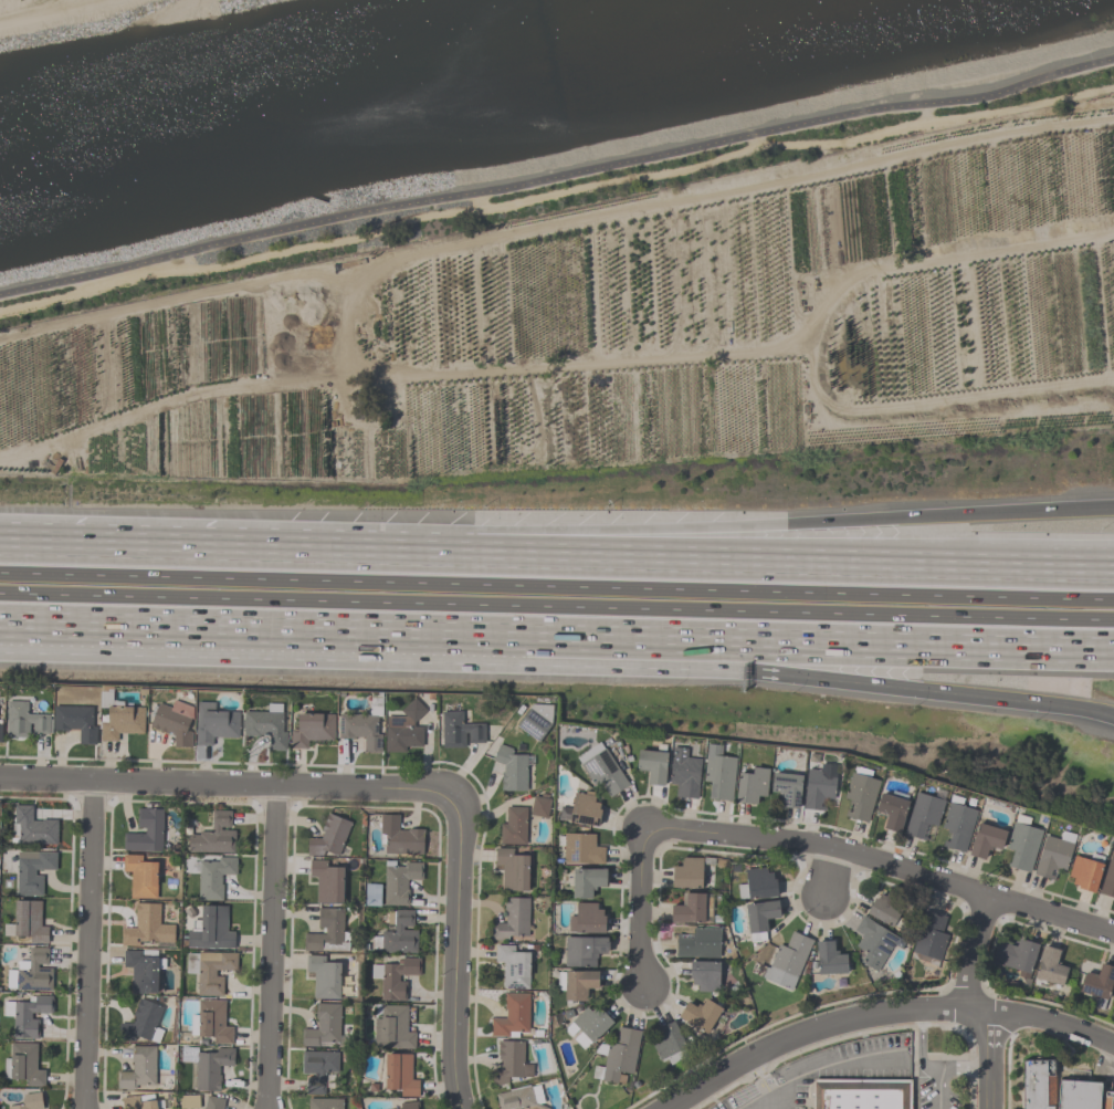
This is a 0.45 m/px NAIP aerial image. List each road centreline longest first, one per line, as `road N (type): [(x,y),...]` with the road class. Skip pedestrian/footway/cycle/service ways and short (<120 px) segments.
road 1 (motorway): [(0,594),(1113,620)]
road 2 (motorway): [(1113,597),(0,573)]
road 3 (motorway): [(1113,509),(265,550)]
road 4 (motorway): [(1113,565),(265,550)]
road 5 (motorway): [(313,635),(770,674),(1113,715)]
road 6 (motorway): [(313,635),(1113,649)]
road 7 (residential): [(650,835),(668,829),(833,848),(1113,933)]
road 8 (residential): [(668,1108),(779,1044),(889,1014),(976,1009),(1066,1024),(1113,1049)]
road 9 (residential): [(0,779),(428,791),(450,803)]
road 10 (residential): [(84,1108),(94,781)]
road 11 (residential): [(267,1108),(276,786)]
road 12 (motorway): [(1113,545),(800,562)]
road 13 (motorway): [(0,627),(313,635)]
road 14 (residential): [(462,1108),(454,1080),(459,822),(450,803)]
road 15 (motorway): [(265,550),(0,543)]
road 16 (residential): [(987,898),(971,980),(989,1045),(990,1108)]
road 17 (residential): [(645,994),(641,845),(650,835)]

